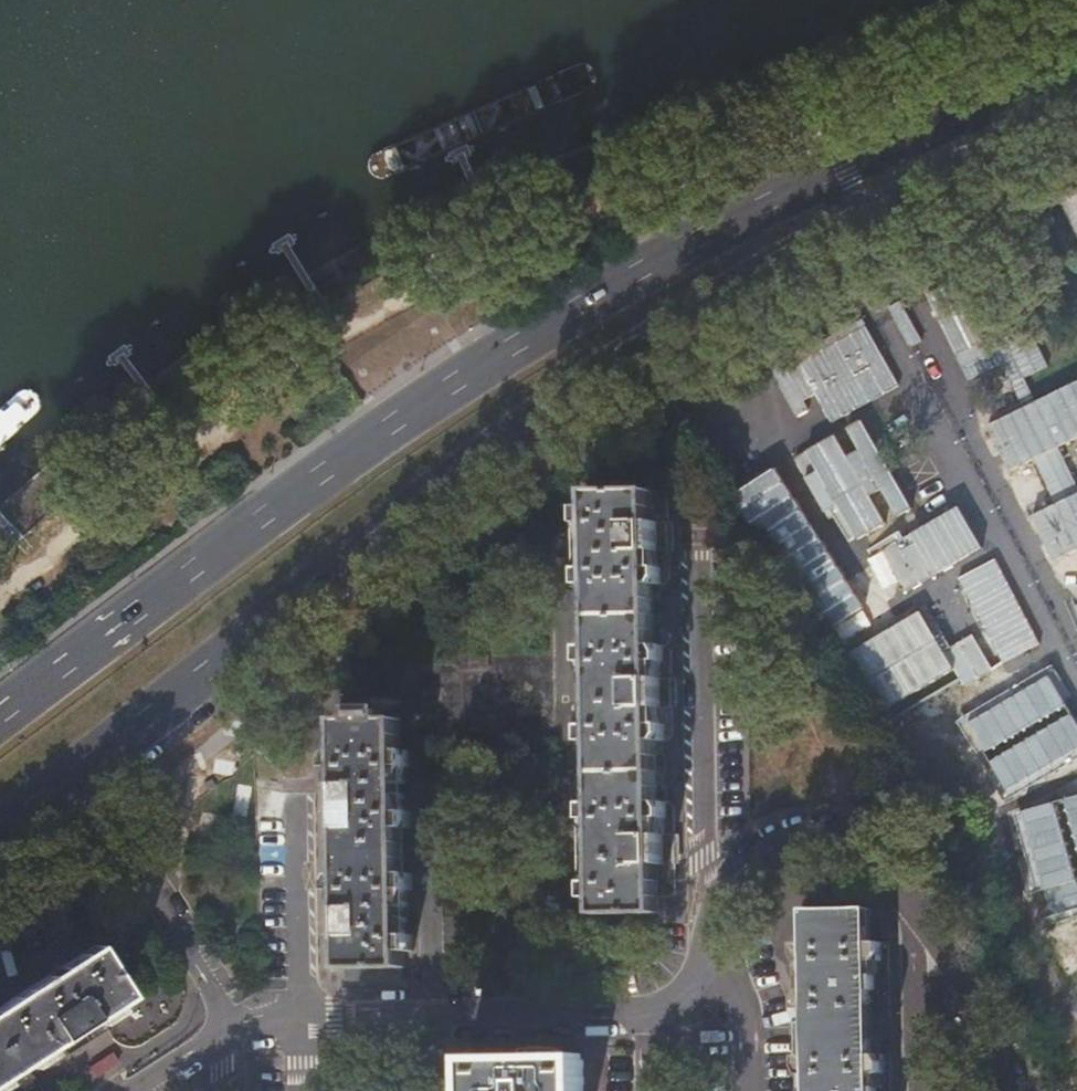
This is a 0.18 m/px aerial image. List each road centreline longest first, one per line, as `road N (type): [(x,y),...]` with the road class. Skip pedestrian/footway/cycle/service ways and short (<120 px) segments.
road 1 (primary): [(0,828),(393,519),(634,349),(764,273),(1076,119)]
road 2 (primary): [(1076,63),(667,247),(452,375),(0,706)]
road 3 (residential): [(304,1016),(639,1012)]
road 4 (residential): [(703,978),(730,886),(770,858),(823,849),(868,869),(914,912)]
road 5 (residential): [(914,912),(1015,1090)]
road 6 (residential): [(130,1090),(230,1027),(304,1016)]
road 7 (residential): [(915,1090),(914,912)]
road 8 (residential): [(747,1090),(746,1019),(703,978)]

